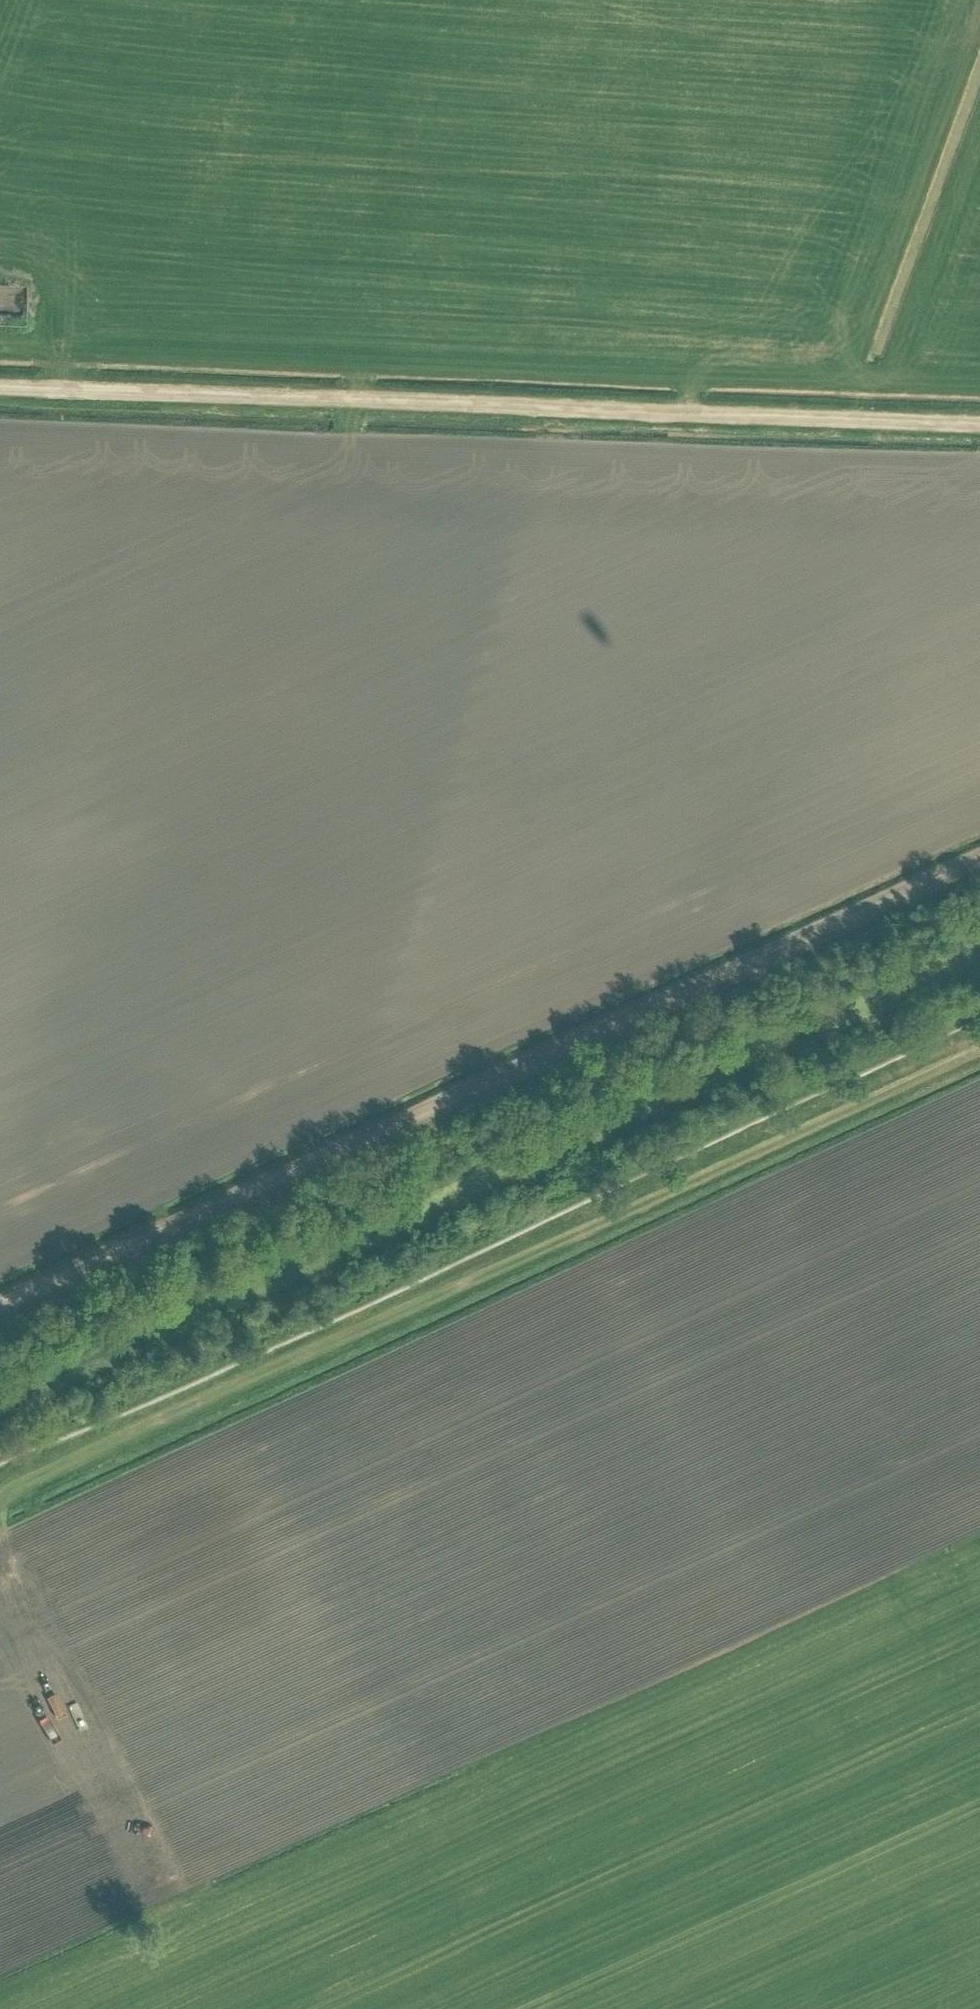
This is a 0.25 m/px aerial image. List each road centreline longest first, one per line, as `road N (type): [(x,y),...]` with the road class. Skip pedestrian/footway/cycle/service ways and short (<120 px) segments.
road 1 (track): [(979,1042),(19,1486),(0,1509)]
road 2 (track): [(979,859),(0,1305)]
road 3 (track): [(979,421),(0,383)]

